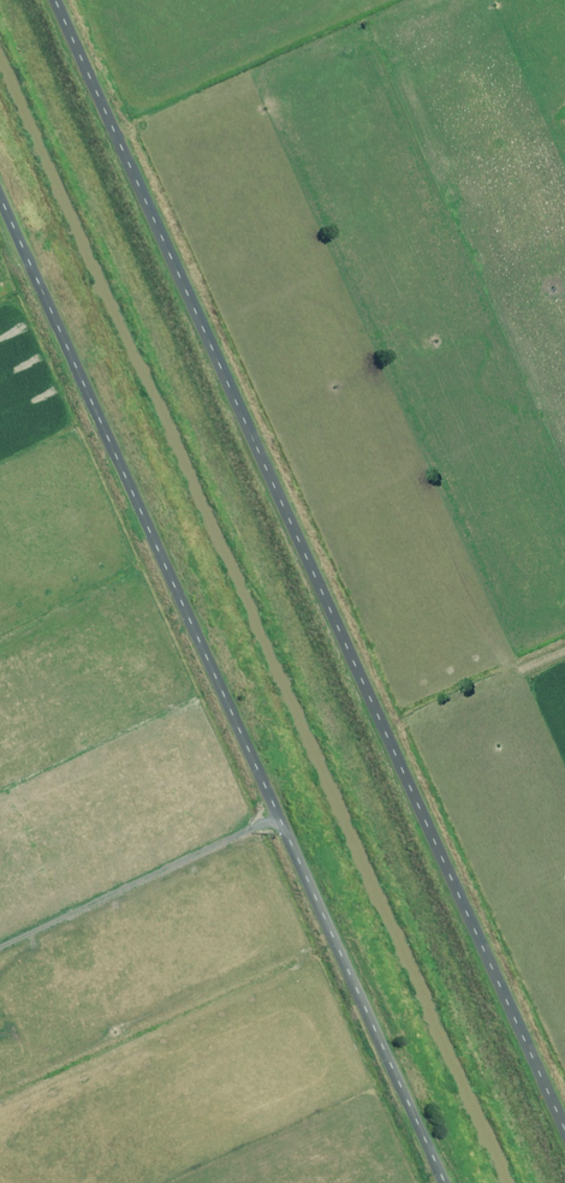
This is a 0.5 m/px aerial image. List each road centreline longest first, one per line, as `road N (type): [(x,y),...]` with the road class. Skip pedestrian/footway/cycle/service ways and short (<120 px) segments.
road 1 (unclassified): [(53,0),(564,1136)]
road 2 (unclassified): [(447,1182),(0,196)]

